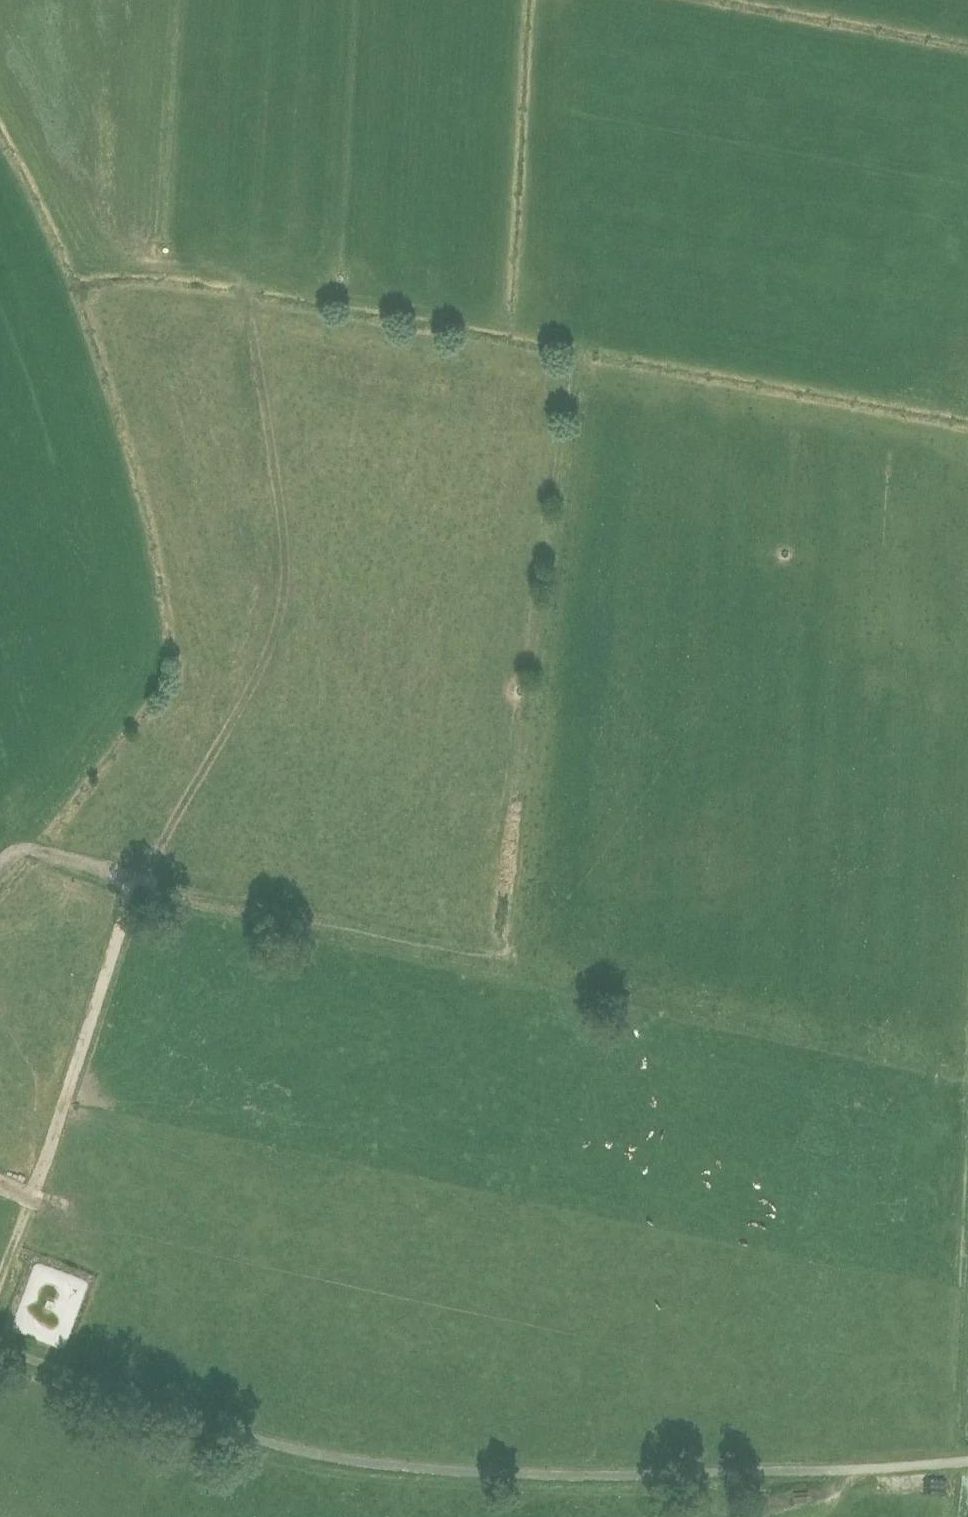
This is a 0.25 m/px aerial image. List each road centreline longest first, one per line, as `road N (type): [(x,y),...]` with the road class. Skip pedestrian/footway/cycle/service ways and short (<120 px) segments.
road 1 (unclassified): [(967,1459),(631,1474),(373,1459),(226,1429),(97,1386),(0,1342)]

